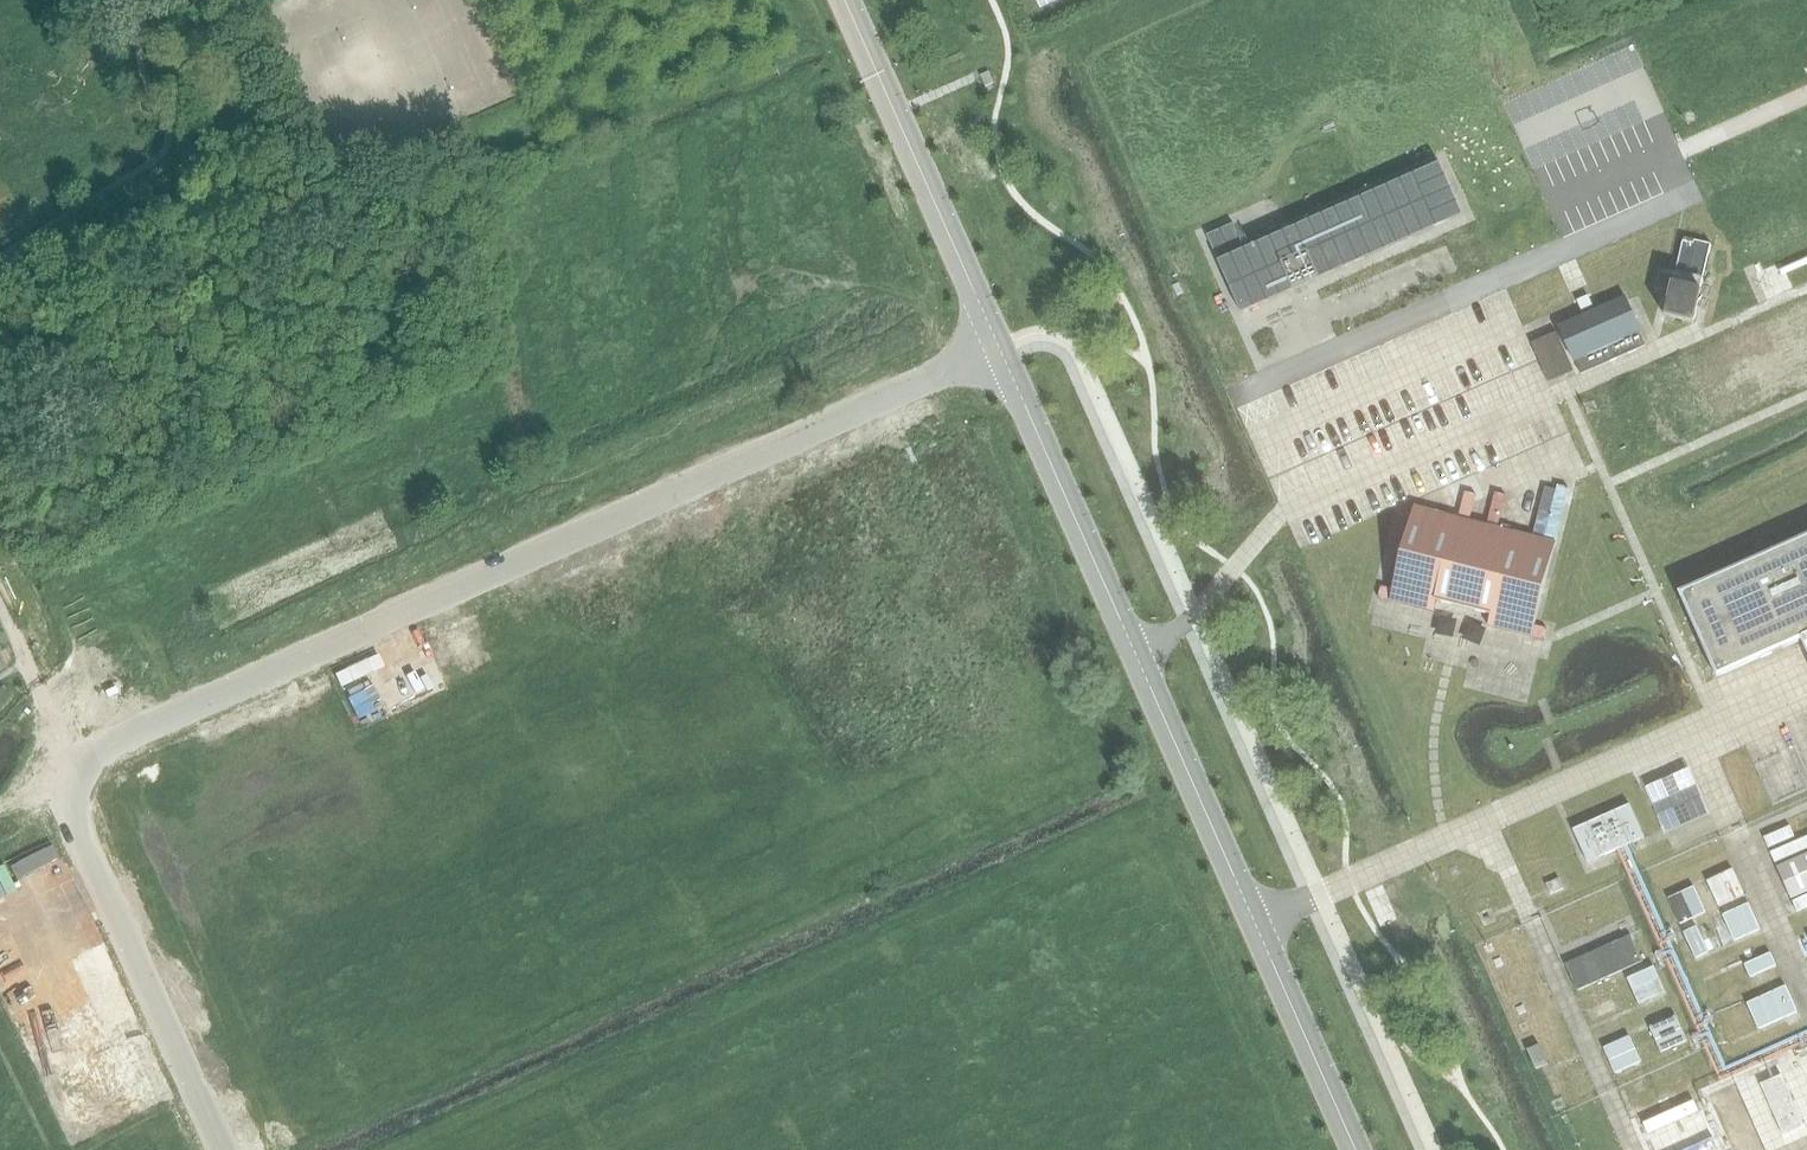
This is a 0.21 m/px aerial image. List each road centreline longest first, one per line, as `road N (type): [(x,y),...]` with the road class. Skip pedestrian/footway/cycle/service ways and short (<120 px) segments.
road 1 (unclassified): [(222,1149),(76,831),(68,803),(83,770),(139,727),(999,346)]
road 2 (unclassified): [(1356,1149),(999,346)]
road 3 (unclassified): [(999,346),(844,0)]

